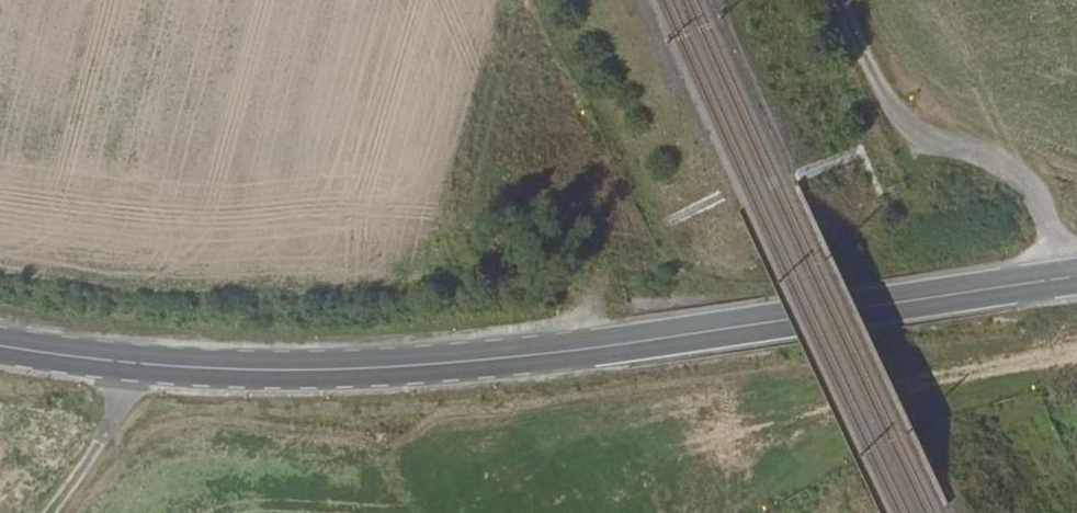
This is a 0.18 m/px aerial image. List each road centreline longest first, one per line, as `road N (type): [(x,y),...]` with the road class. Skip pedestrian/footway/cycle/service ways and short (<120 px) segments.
road 1 (primary): [(0,348),(94,366),(337,376),(587,349),(1076,276)]
road 2 (track): [(1068,277),(1030,186),(1002,157),(927,144),(885,104),(838,0)]
road 3 (track): [(53,512),(124,406),(127,368)]

